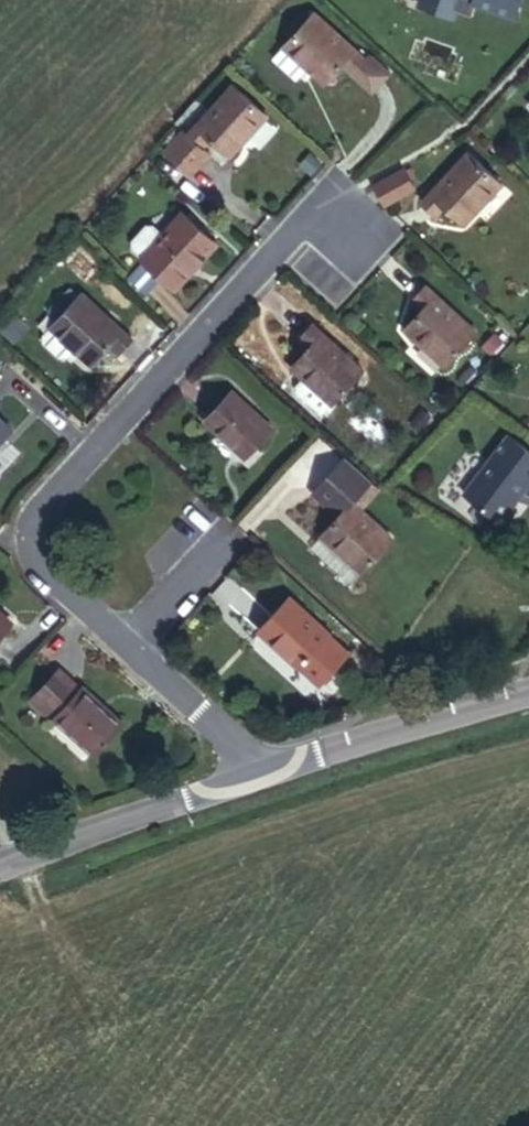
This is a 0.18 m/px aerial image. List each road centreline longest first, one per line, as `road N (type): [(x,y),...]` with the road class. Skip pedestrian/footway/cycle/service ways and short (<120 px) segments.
road 1 (residential): [(121,648),(43,566),(41,527),(50,504),(305,226),(351,235)]
road 2 (tertiary): [(253,774),(528,694)]
road 3 (tertiary): [(0,874),(253,774)]
road 4 (residential): [(253,774),(121,648)]
road 5 (residential): [(121,648),(220,545)]

